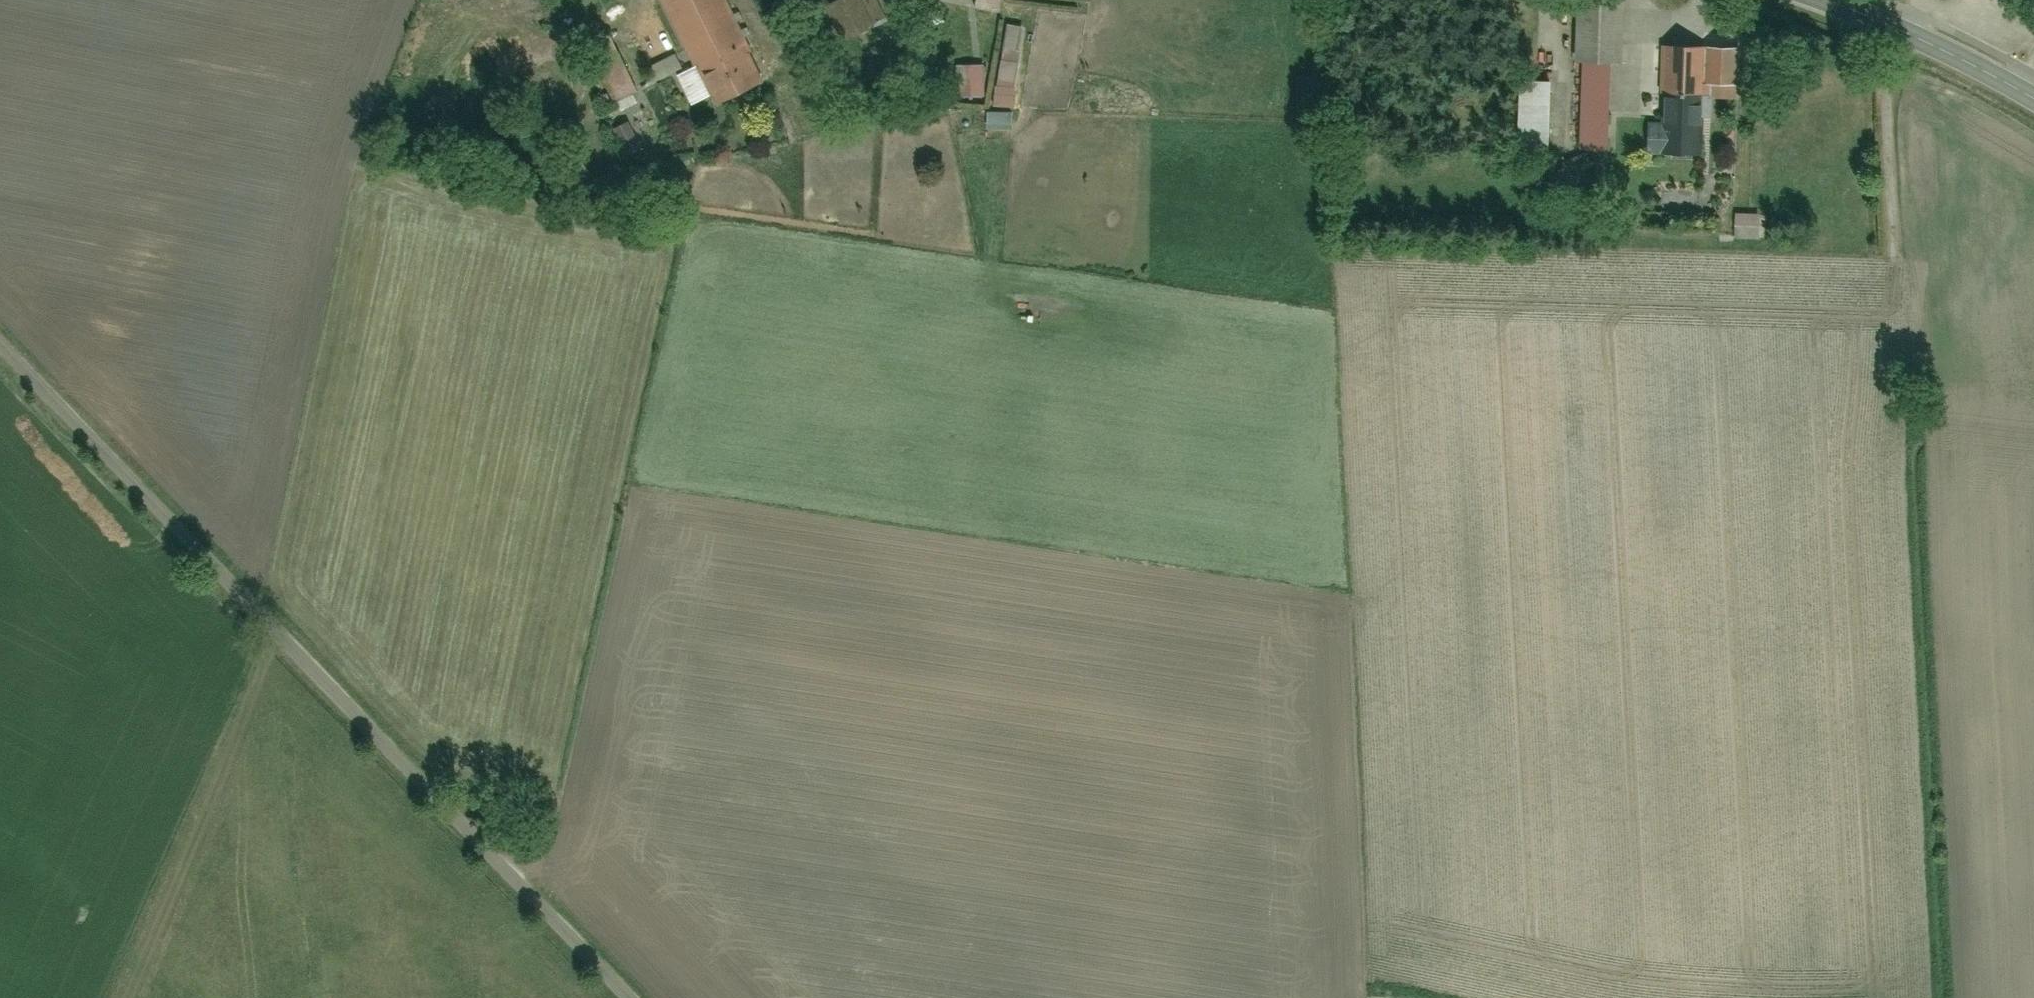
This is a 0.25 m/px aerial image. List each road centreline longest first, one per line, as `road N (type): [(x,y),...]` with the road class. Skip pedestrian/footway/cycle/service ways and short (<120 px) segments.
road 1 (residential): [(633,997),(0,343)]
road 2 (tertiary): [(2033,100),(1894,25),(1830,0)]

